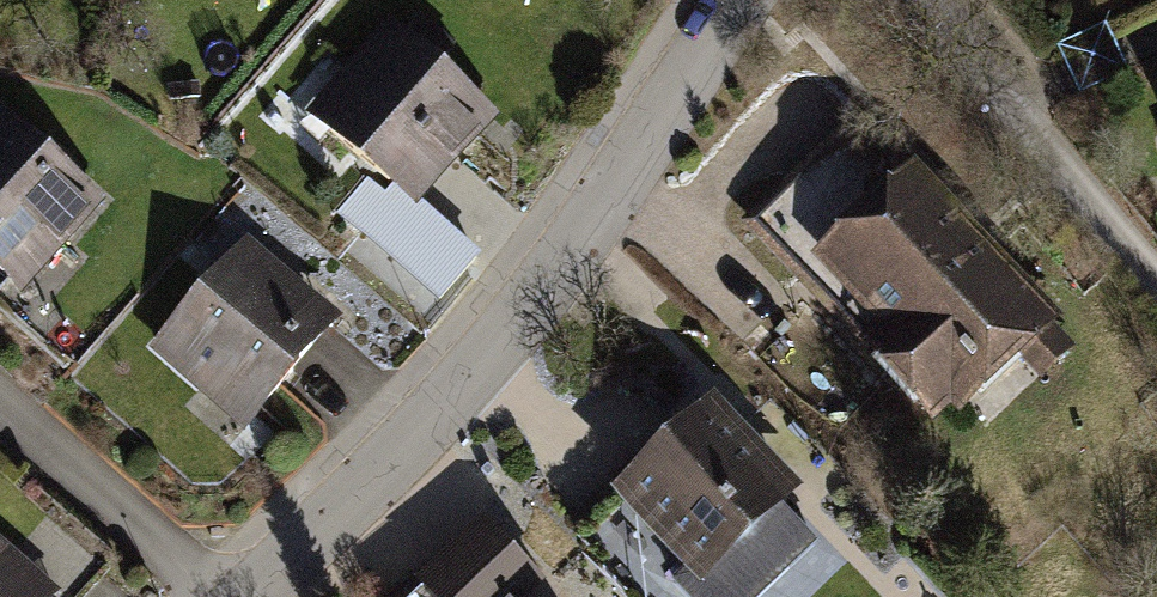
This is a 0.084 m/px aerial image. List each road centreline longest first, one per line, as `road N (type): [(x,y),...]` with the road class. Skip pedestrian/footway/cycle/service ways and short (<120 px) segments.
road 1 (residential): [(735,0),(530,301),(431,421),(245,596)]
road 2 (track): [(934,0),(1156,282)]

